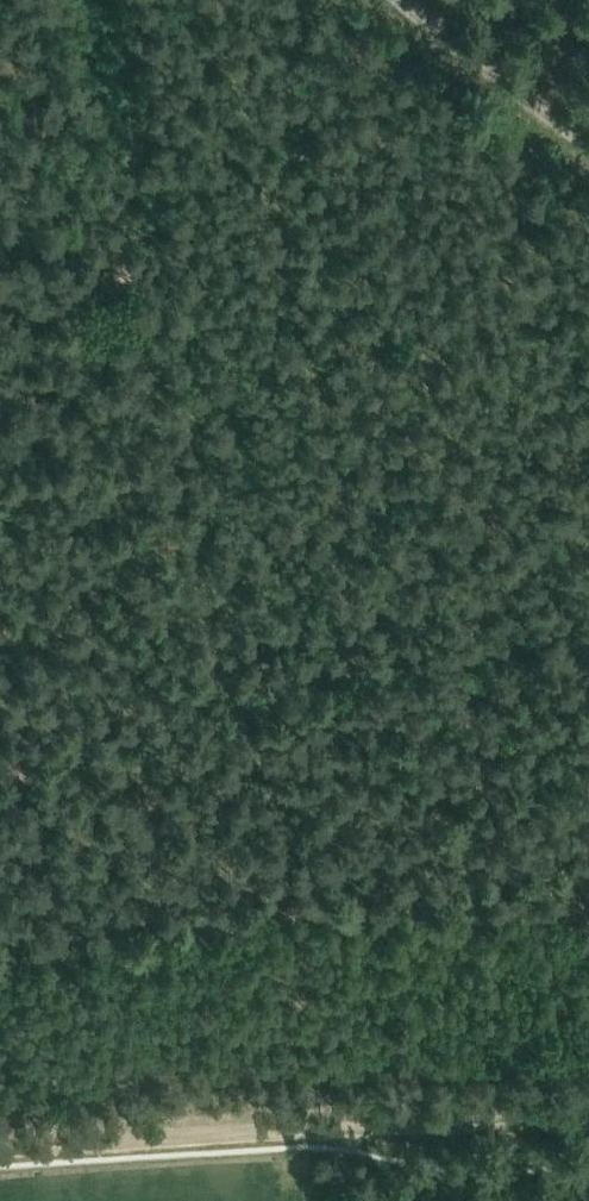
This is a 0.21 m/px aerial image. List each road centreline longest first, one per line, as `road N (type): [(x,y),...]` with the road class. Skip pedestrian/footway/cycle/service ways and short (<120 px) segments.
road 1 (track): [(0,1143),(588,1111)]
road 2 (track): [(588,125),(434,0)]

